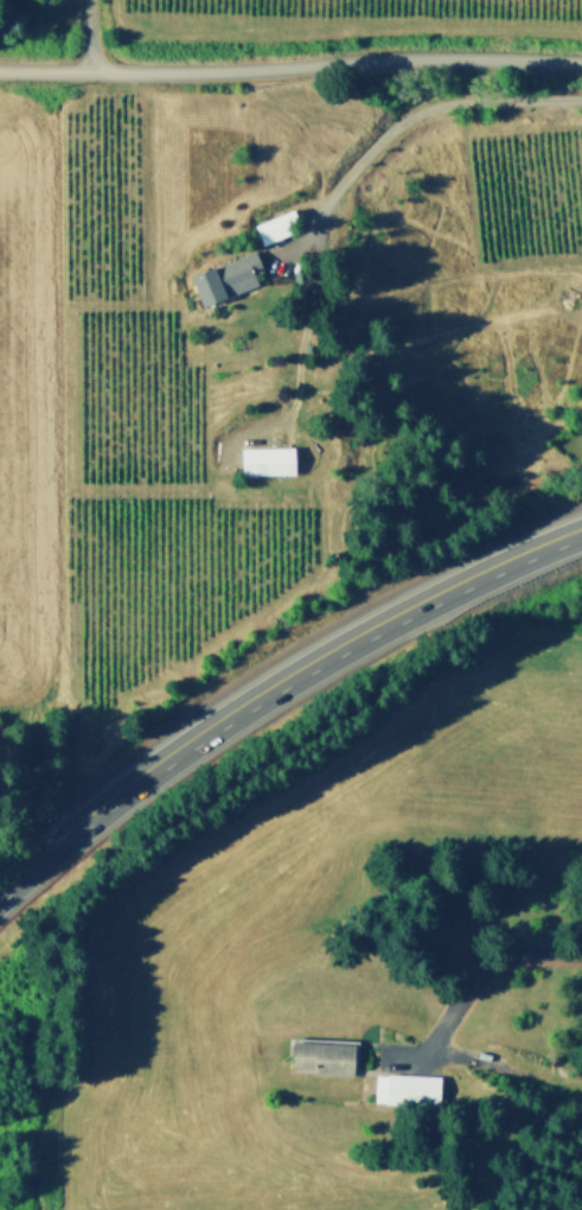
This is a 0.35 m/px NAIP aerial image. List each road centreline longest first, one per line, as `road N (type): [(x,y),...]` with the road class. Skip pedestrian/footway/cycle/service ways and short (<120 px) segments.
road 1 (primary): [(581,528),(431,596),(286,675),(110,796),(0,889)]
road 2 (residential): [(581,61),(392,58),(234,71),(0,70)]

